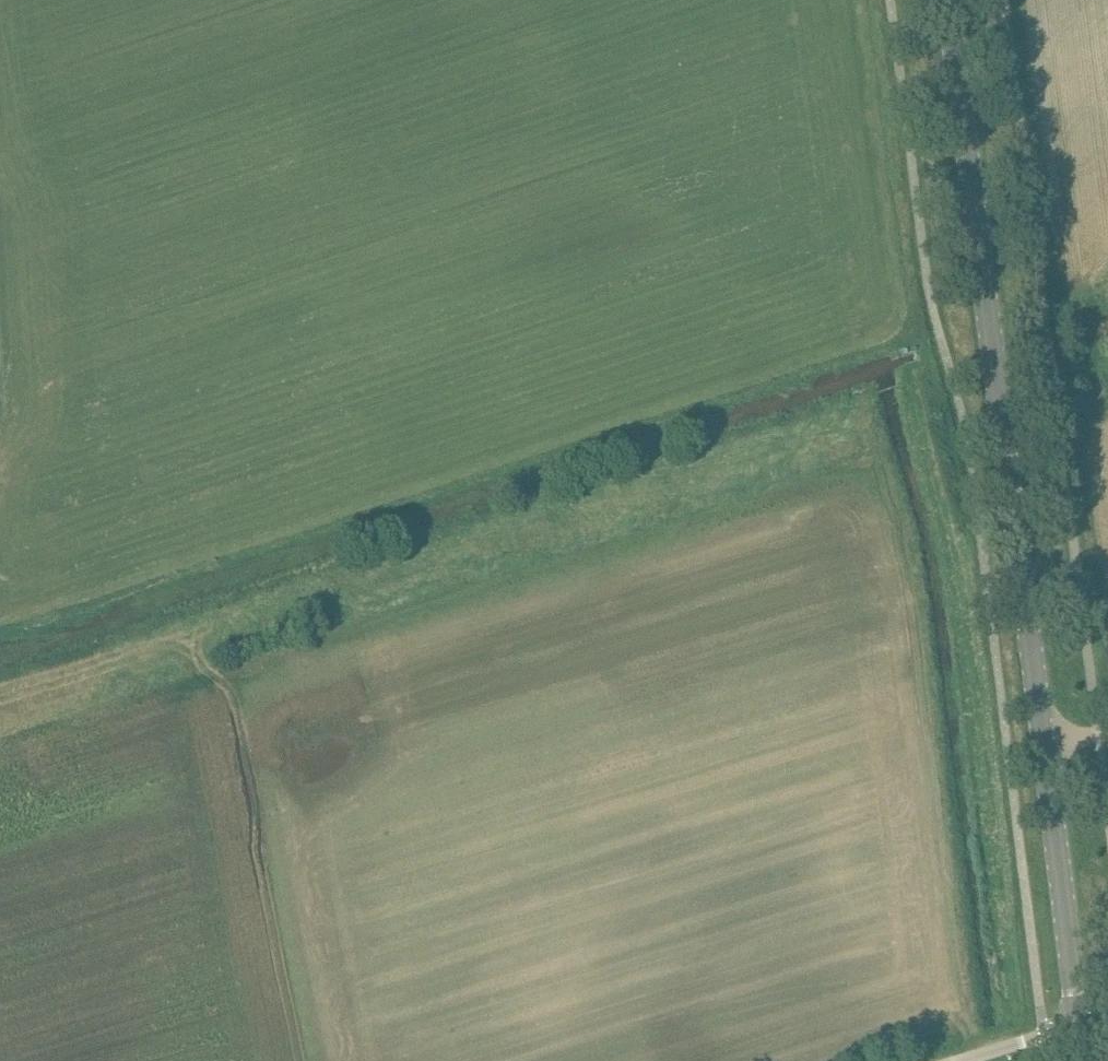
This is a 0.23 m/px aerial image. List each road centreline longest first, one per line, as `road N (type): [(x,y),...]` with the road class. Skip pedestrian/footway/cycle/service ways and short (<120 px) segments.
road 1 (tertiary): [(1083,1060),(948,0)]

